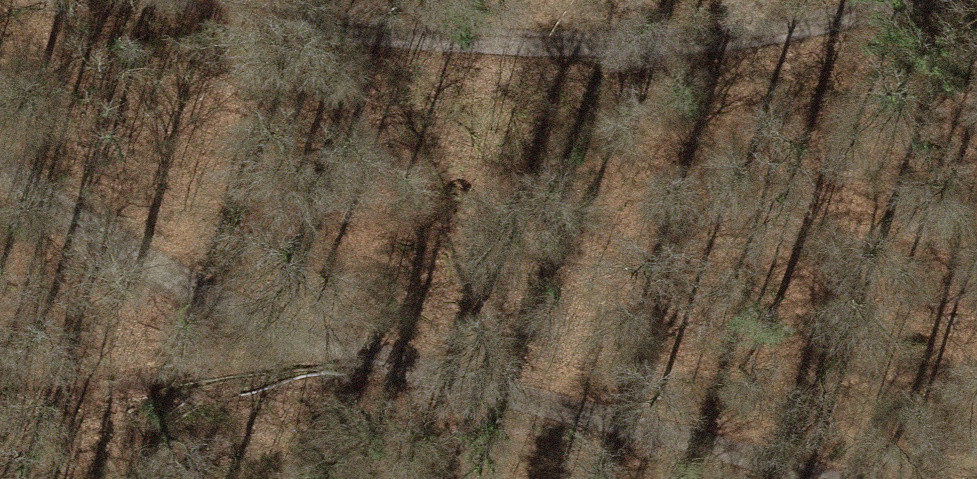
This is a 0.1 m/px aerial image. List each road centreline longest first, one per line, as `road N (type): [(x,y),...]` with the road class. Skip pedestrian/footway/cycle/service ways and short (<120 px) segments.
road 1 (track): [(0,167),(108,243),(225,301),(398,362),(804,478)]
road 2 (track): [(187,0),(428,42),(636,44),(754,36),(929,0)]

